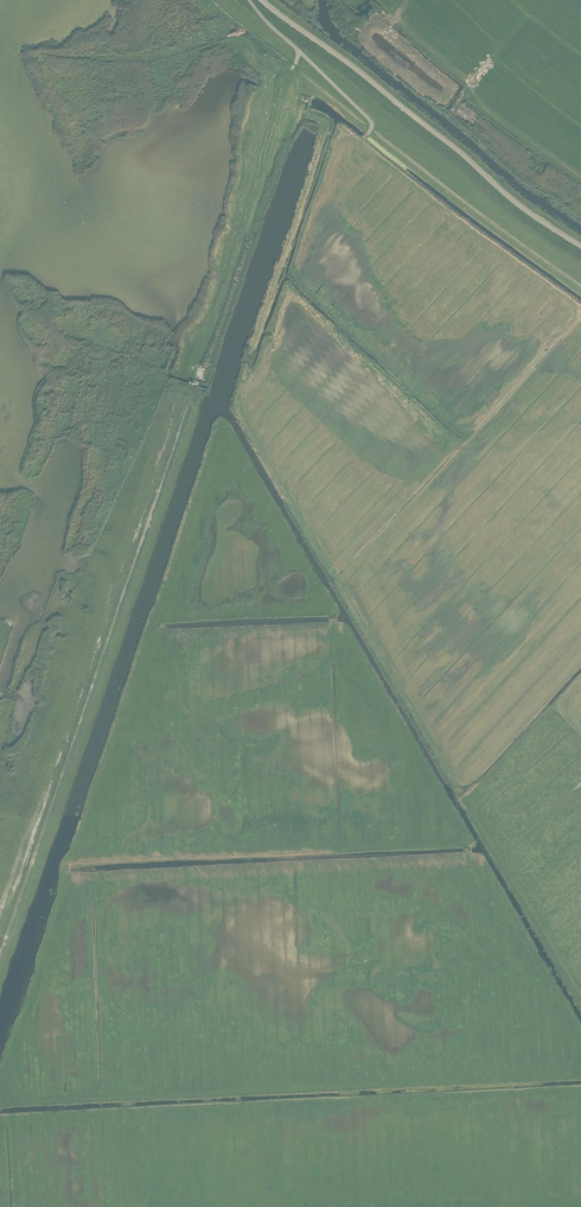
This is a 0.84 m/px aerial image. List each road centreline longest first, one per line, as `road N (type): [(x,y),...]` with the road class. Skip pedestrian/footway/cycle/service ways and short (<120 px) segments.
road 1 (tertiary): [(580,246),(263,0)]

